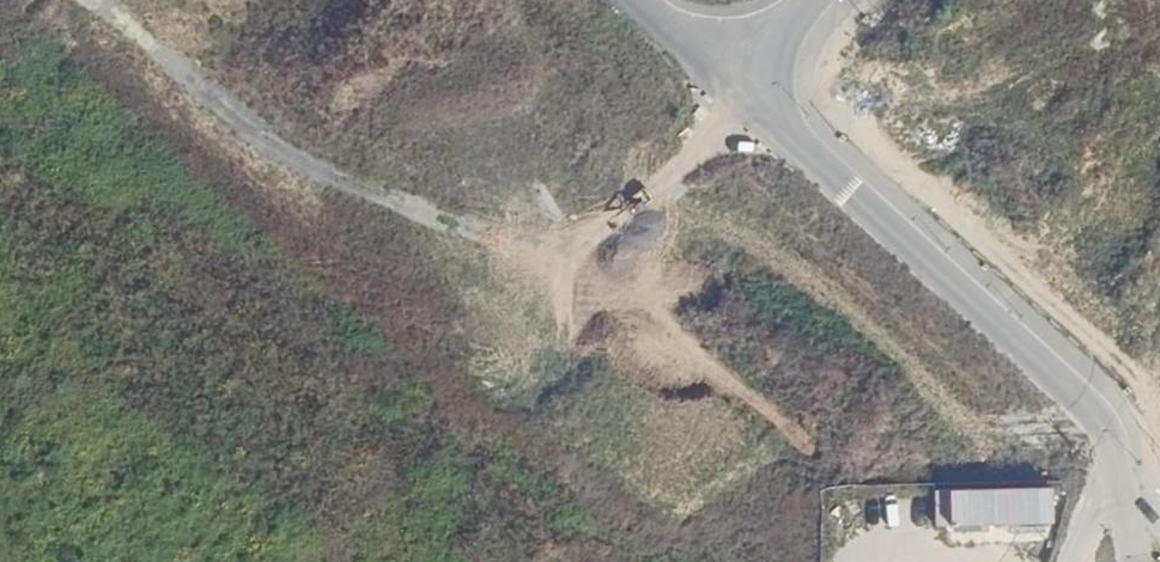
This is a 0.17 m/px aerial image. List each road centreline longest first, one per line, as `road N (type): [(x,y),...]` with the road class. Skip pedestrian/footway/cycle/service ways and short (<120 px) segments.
road 1 (residential): [(744,98),(548,311),(478,322),(440,305),(85,0)]
road 2 (residential): [(744,98),(1091,410),(1117,460),(1137,561)]
road 3 (residential): [(636,0),(734,88)]

